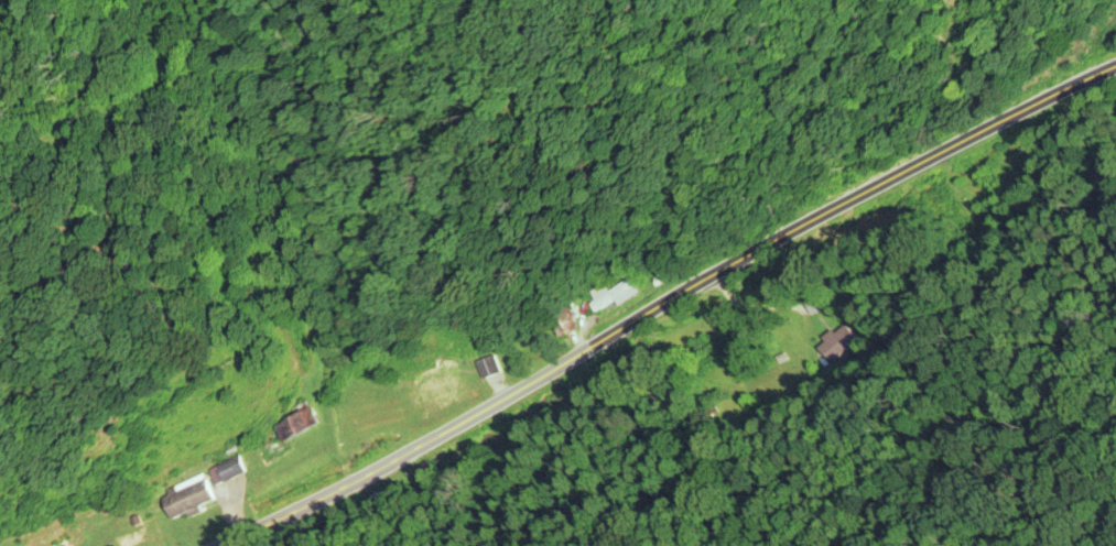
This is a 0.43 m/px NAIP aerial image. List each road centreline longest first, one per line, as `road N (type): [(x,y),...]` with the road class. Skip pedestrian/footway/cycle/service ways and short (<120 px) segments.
road 1 (secondary): [(176,545),(911,185),(1115,71)]

